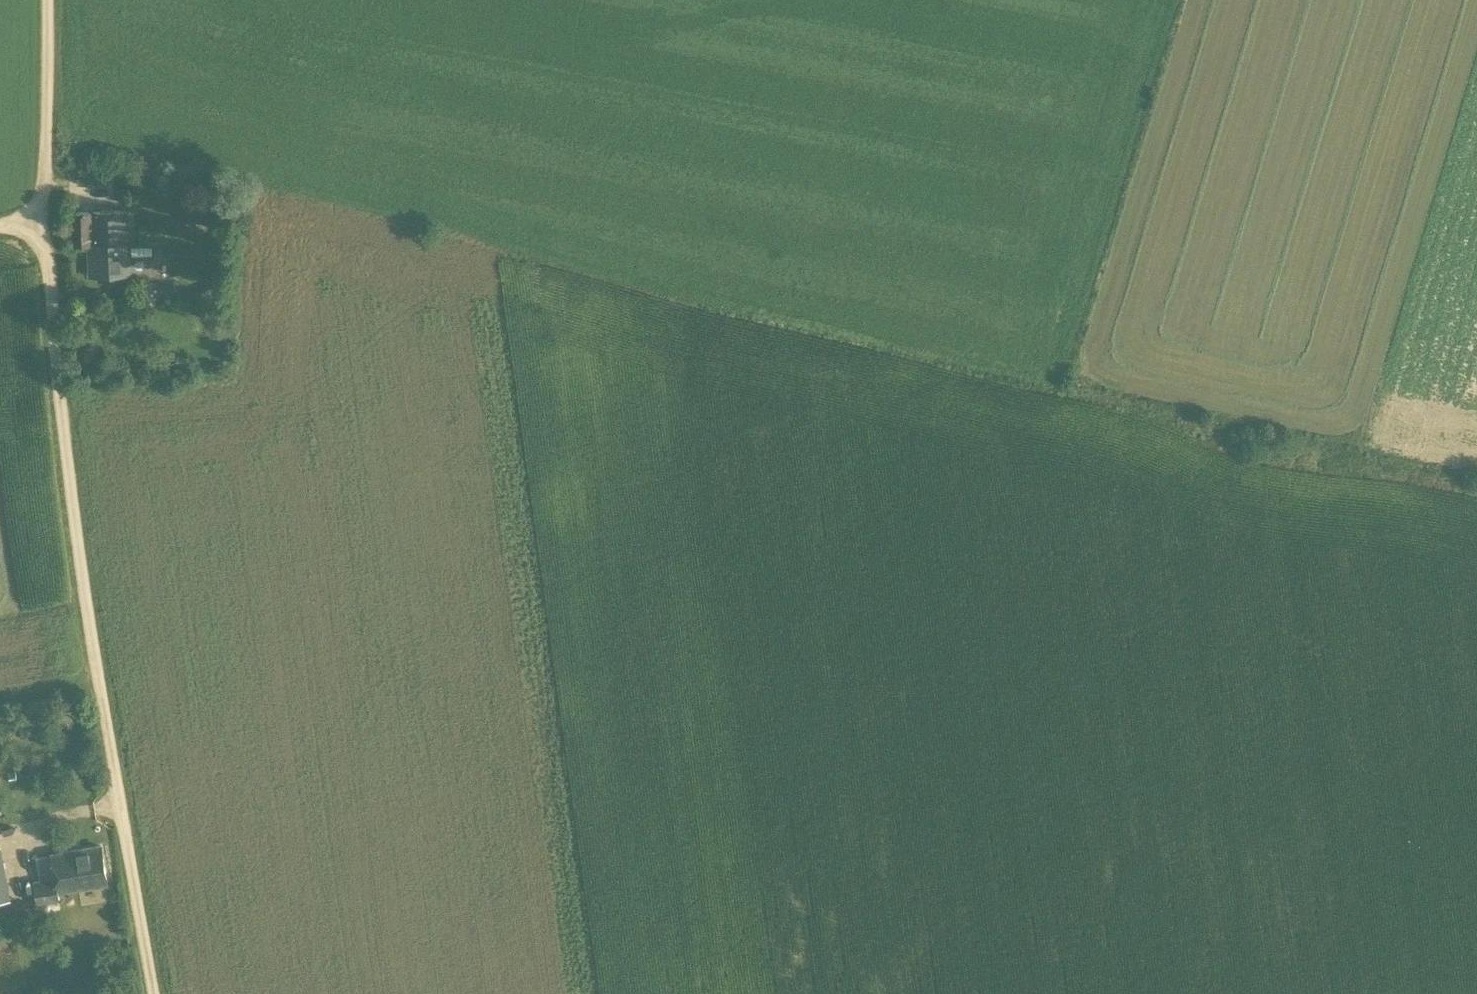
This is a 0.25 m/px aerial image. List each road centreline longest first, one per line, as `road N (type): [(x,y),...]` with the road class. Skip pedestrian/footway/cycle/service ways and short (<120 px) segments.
road 1 (track): [(154,993),(85,603),(52,272),(38,223)]
road 2 (track): [(38,223),(48,180),(47,0)]

